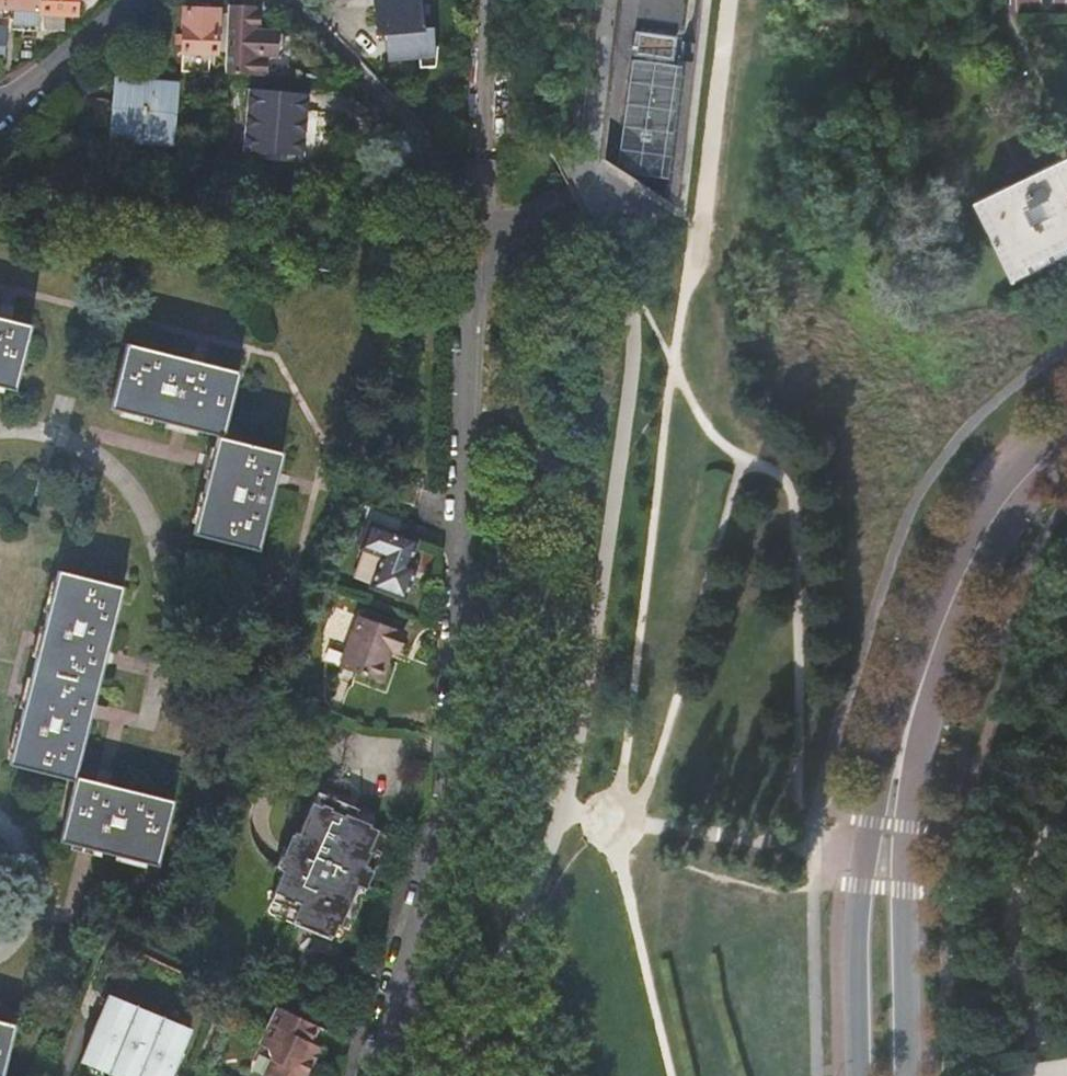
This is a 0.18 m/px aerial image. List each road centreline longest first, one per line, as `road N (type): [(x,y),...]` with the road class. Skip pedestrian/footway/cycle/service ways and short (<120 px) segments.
road 1 (unclassified): [(369,1075),(440,822),(496,217),(385,95)]
road 2 (track): [(675,369),(725,0)]
road 3 (secondary): [(900,751),(966,580),(1006,514),(1066,448)]
road 4 (secondary): [(900,751),(877,786),(861,886),(858,1075)]
road 5 (secondary): [(919,1075),(919,829),(900,751)]
road 6 (track): [(1034,1075),(1020,900)]
road 7 (residential): [(0,104),(129,0)]
road 8 (unclassified): [(298,0),(385,95)]

